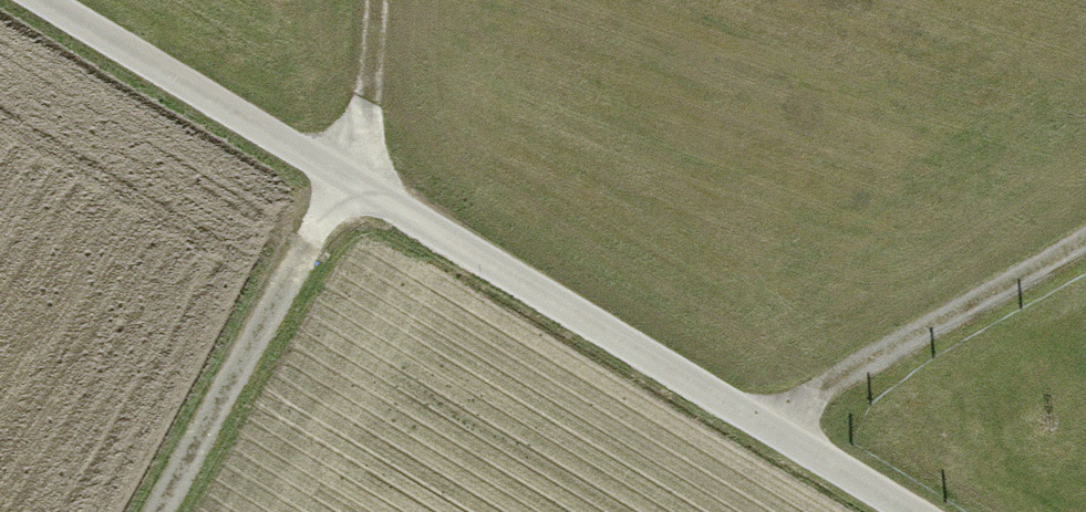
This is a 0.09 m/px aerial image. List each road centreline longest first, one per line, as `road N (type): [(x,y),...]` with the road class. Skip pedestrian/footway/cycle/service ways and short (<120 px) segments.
road 1 (unclassified): [(892,511),(40,0)]
road 2 (track): [(755,431),(1085,247)]
road 3 (track): [(160,511),(339,186)]

